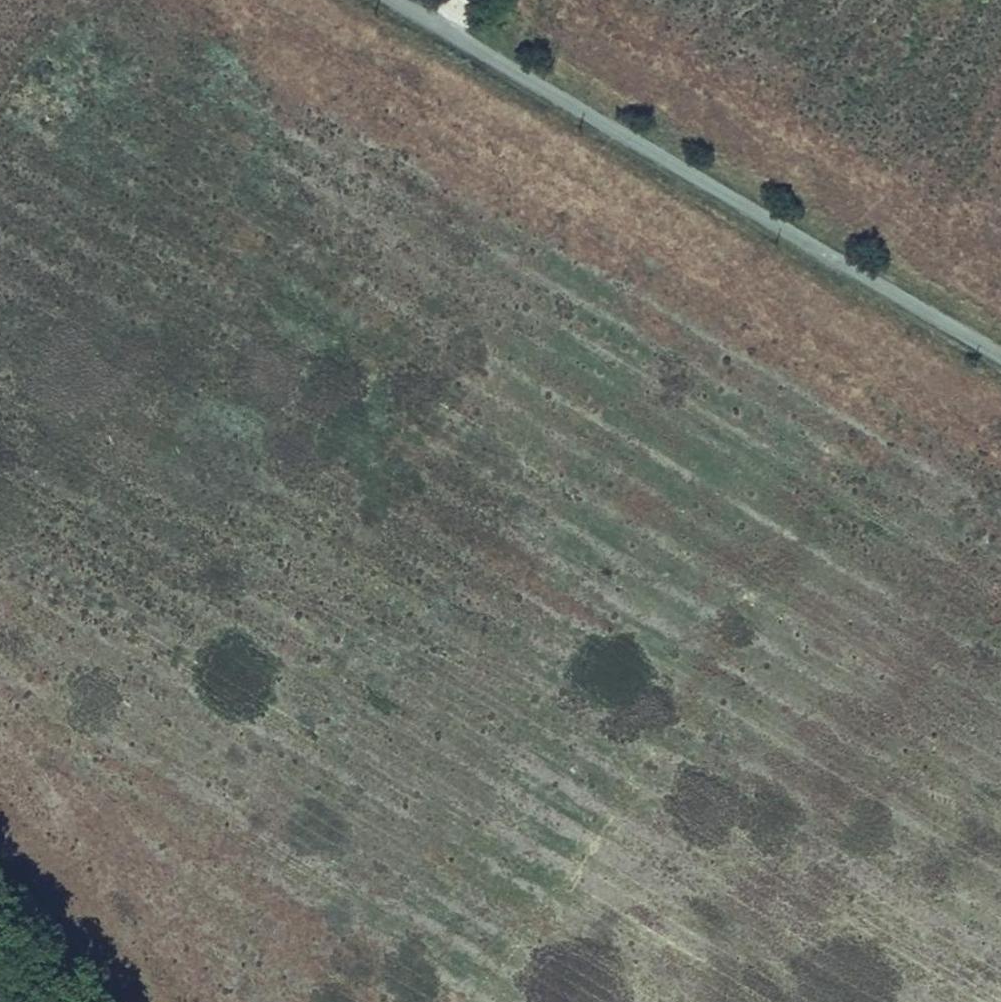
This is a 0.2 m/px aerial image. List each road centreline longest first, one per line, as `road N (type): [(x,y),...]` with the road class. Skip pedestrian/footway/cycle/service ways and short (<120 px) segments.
road 1 (unclassified): [(1000,357),(396,0)]

